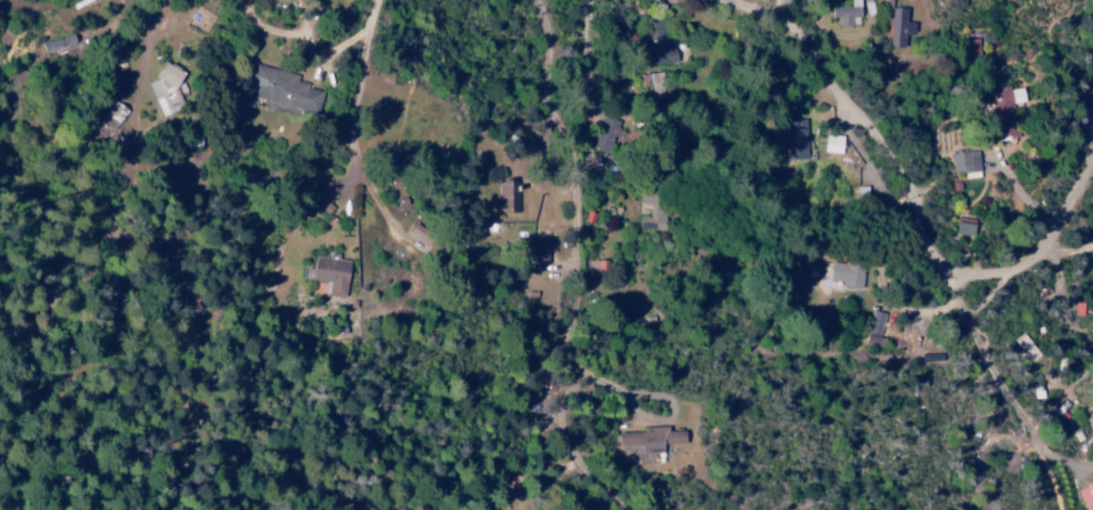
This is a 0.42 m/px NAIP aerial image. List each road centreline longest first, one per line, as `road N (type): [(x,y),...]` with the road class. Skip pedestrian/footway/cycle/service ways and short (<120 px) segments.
road 1 (residential): [(184,0),(356,105),(388,224),(486,277),(536,361),(571,462),(610,509)]
road 2 (residential): [(939,272),(898,179),(796,41),(754,15),(697,0)]
road 3 (residential): [(939,272),(1044,463),(1060,509)]
road 4 (residential): [(939,272),(977,283),(1028,266),(1081,191),(1092,133)]

